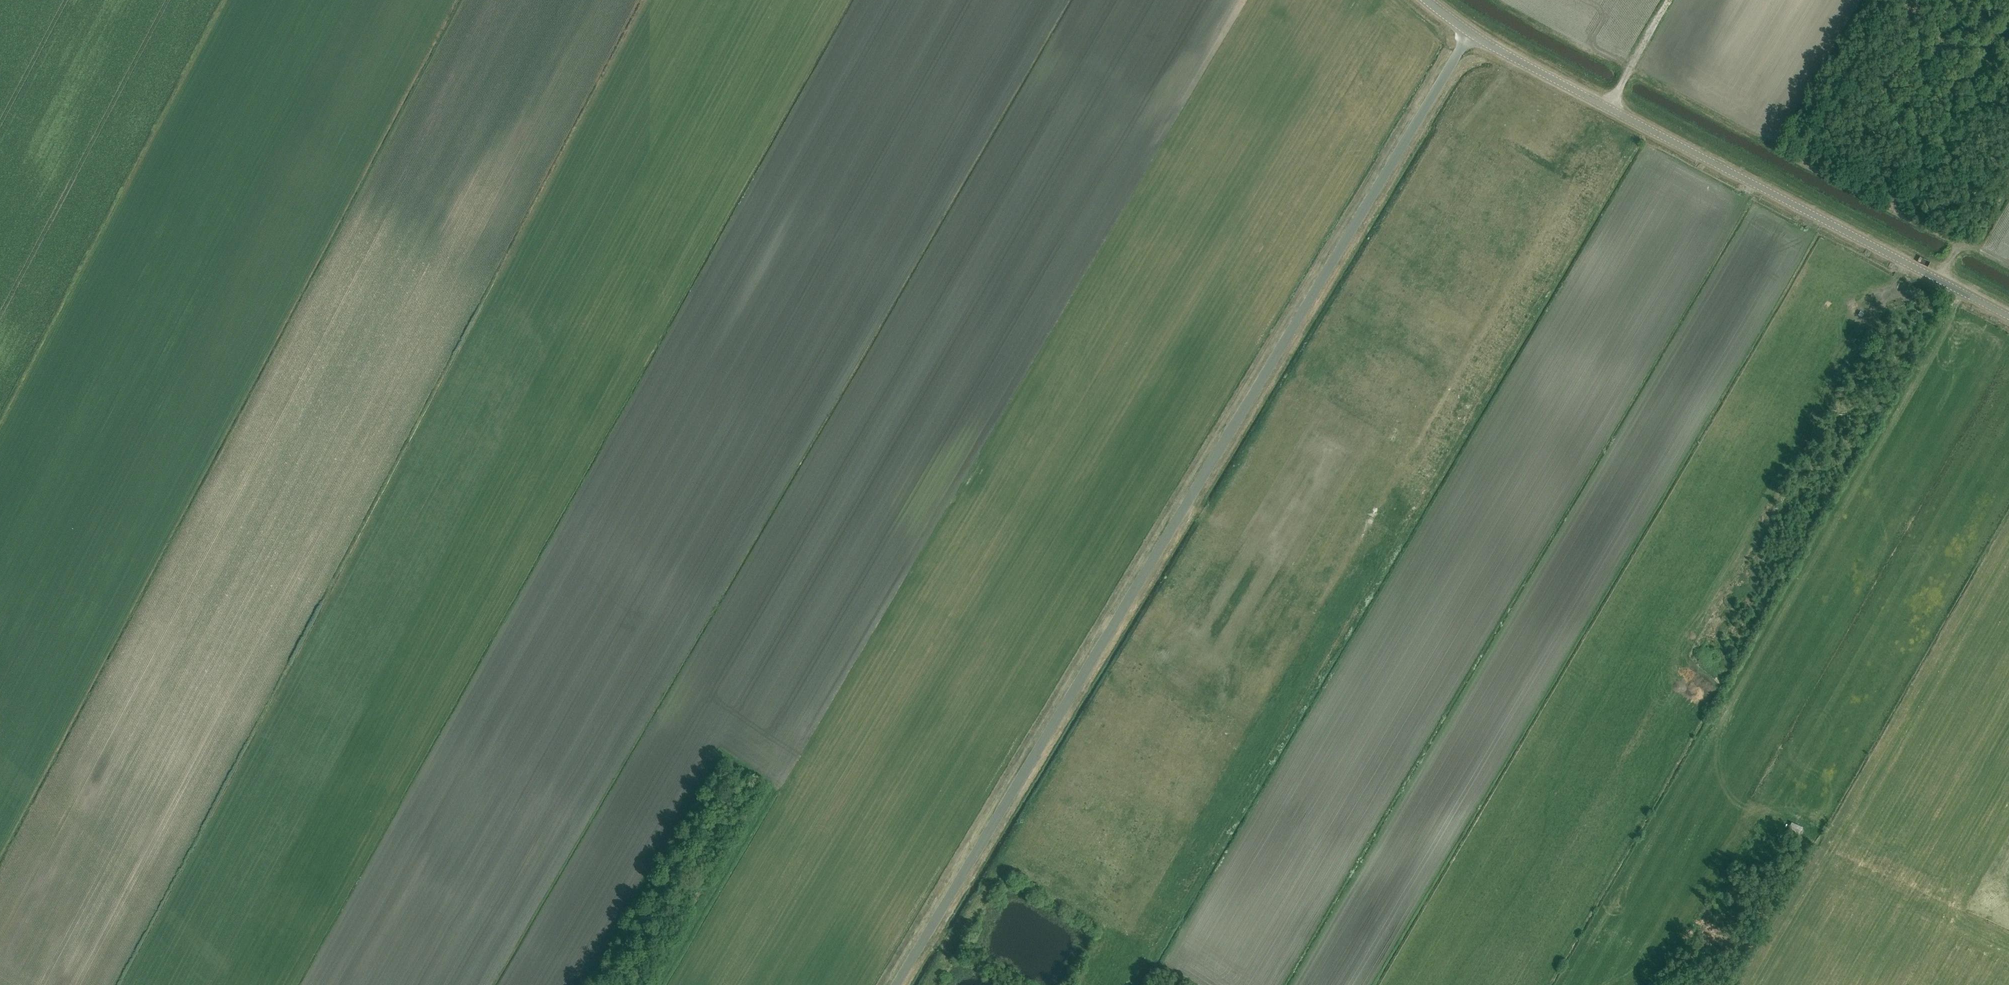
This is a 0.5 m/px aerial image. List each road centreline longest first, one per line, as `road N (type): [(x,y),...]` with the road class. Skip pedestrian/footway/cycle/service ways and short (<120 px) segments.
road 1 (unclassified): [(1471,34),(895,984)]
road 2 (unclassified): [(2008,316),(1471,34)]
road 3 (track): [(1939,279),(1959,238),(1818,163),(1822,133),(1892,0)]

